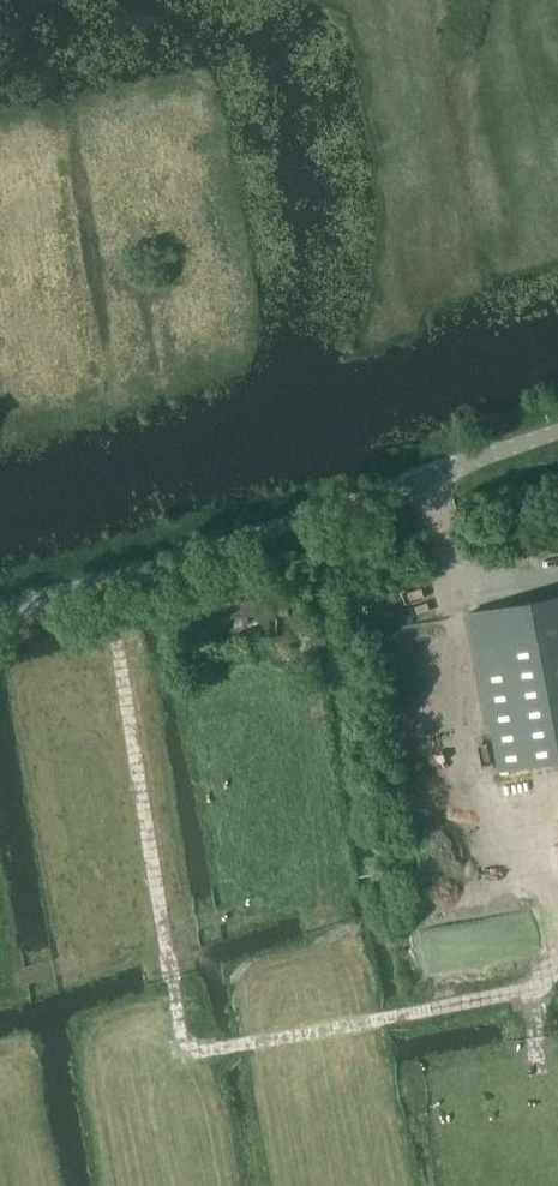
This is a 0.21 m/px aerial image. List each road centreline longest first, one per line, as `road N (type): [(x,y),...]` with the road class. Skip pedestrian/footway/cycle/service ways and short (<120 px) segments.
road 1 (track): [(101,583),(118,638),(185,1052),(521,994),(542,977),(557,944),(557,903),(537,787)]
road 2 (unclassified): [(0,615),(557,431)]

